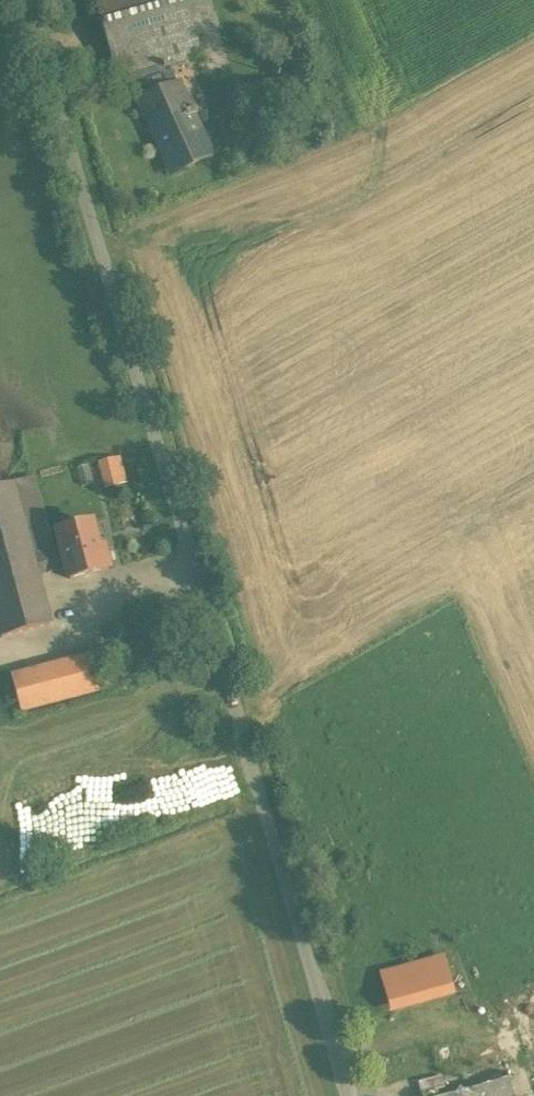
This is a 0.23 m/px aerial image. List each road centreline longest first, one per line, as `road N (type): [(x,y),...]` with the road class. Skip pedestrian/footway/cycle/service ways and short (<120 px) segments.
road 1 (unclassified): [(356,1095),(31,0)]

